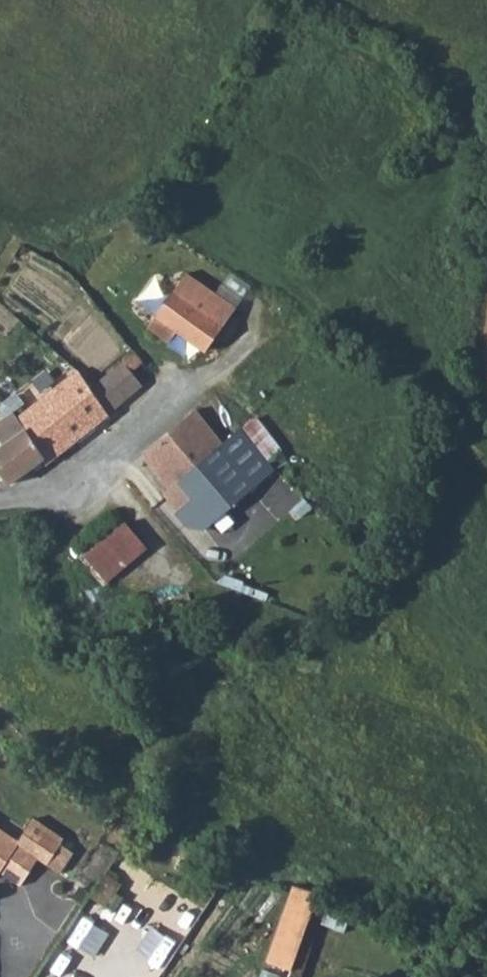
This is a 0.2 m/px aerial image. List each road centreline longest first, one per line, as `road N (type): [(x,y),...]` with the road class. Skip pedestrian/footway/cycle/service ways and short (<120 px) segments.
road 1 (unclassified): [(0,502),(33,497),(251,339)]

